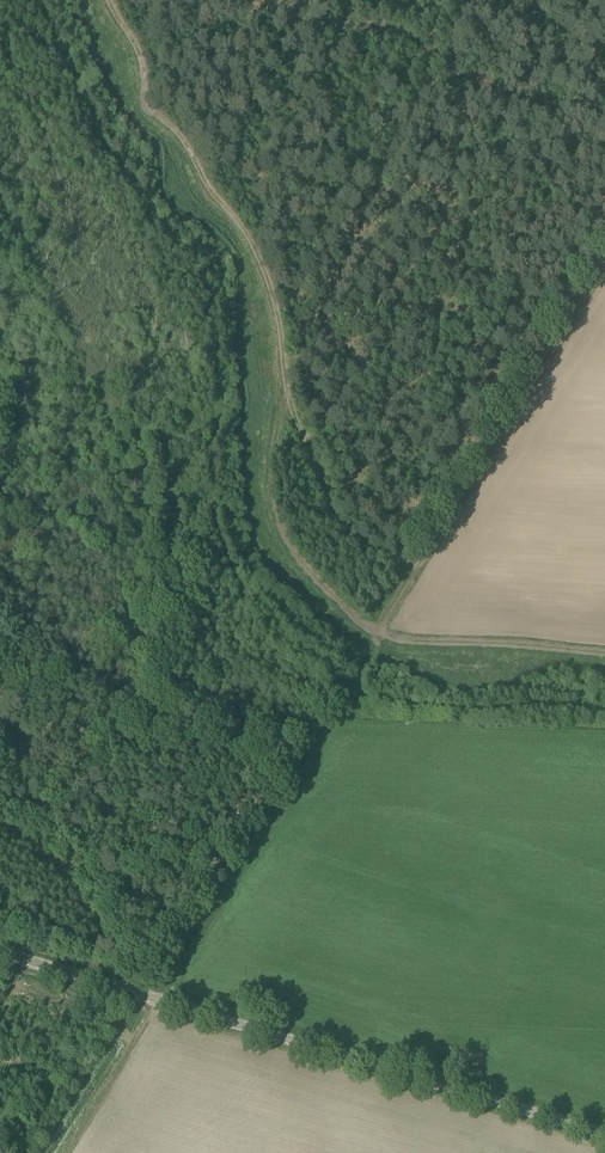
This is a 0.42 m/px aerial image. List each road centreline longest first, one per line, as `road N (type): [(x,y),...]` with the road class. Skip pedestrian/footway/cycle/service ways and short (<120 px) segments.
road 1 (unclassified): [(604,1133),(0,949)]
road 2 (track): [(376,641),(379,617),(604,237)]
road 3 (track): [(267,353),(236,229),(140,98),(101,0)]
road 4 (track): [(267,353),(259,509),(279,556),(362,638),(376,641)]
road 5 (track): [(267,353),(340,518),(411,563)]
road 6 (track): [(376,641),(604,658)]

